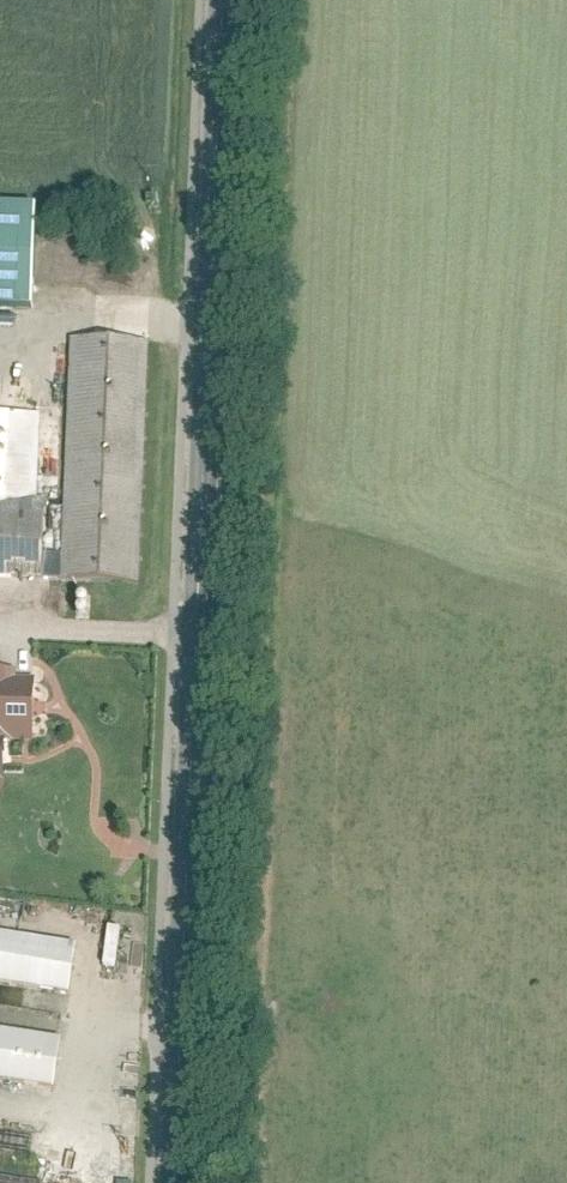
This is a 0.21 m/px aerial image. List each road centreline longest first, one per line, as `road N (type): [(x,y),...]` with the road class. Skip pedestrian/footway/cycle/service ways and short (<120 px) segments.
road 1 (tertiary): [(222,0),(174,1182)]

